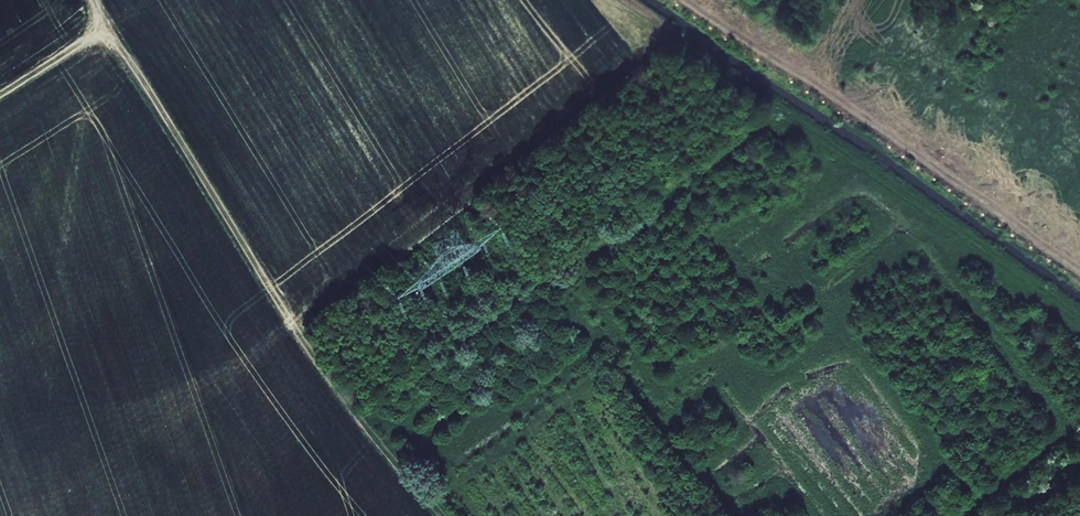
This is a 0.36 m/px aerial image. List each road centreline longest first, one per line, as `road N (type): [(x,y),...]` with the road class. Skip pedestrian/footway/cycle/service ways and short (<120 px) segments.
road 1 (track): [(107,35),(262,278),(436,515)]
road 2 (track): [(0,93),(107,35)]

